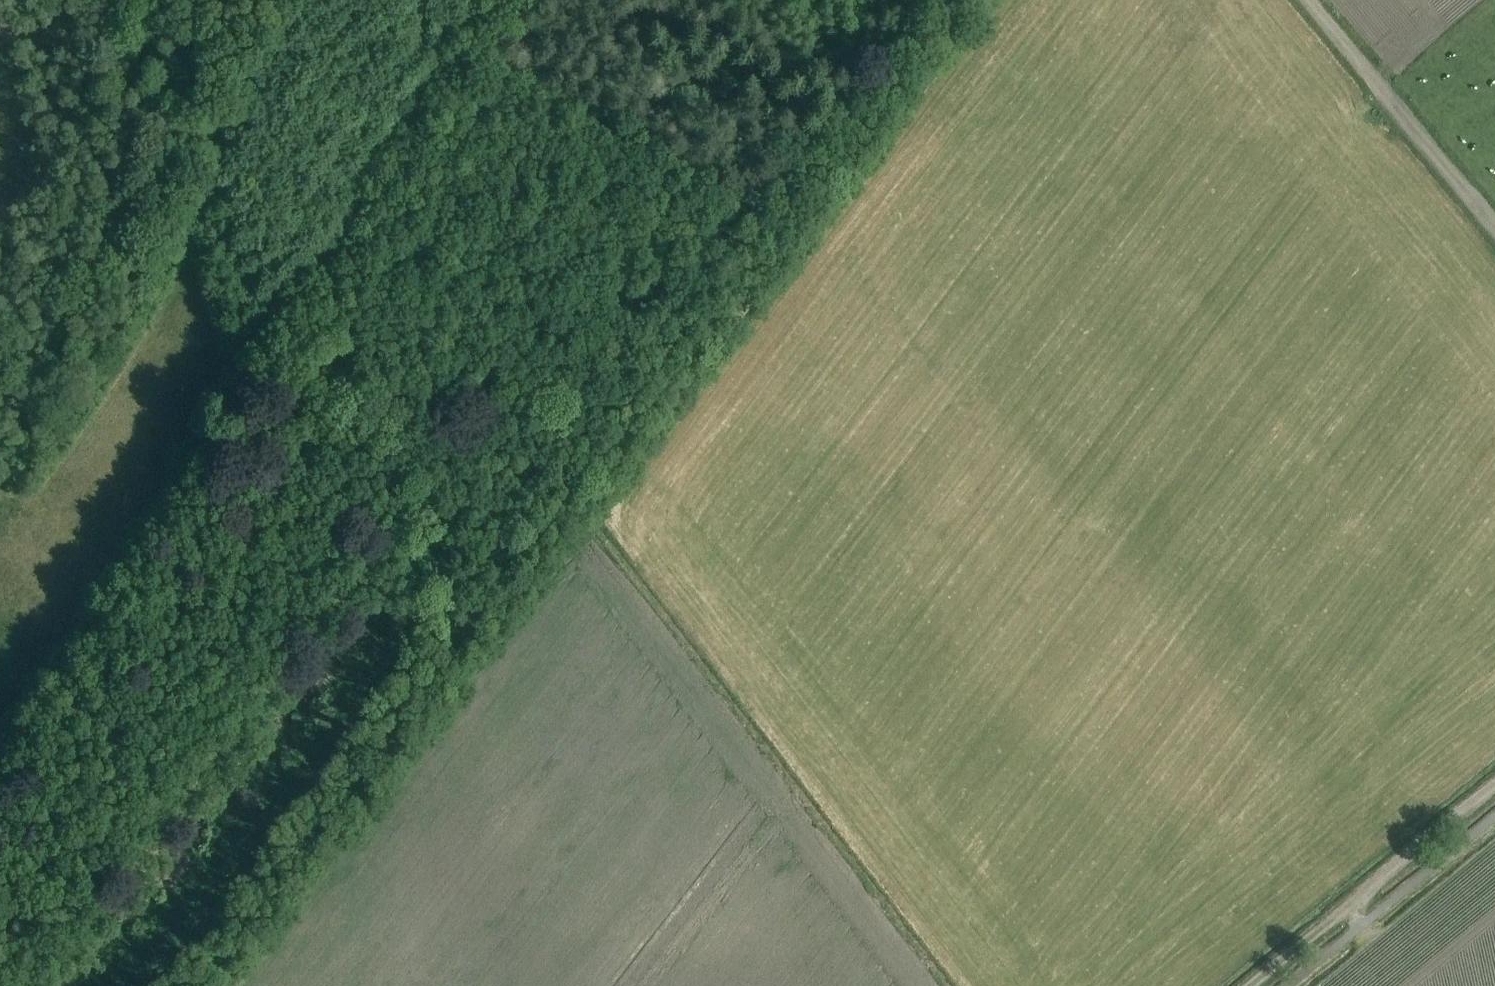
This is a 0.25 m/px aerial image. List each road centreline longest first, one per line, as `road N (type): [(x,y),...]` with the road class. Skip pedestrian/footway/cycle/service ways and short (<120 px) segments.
road 1 (track): [(1248,985),(1494,785)]
road 2 (track): [(1494,223),(1311,0)]

